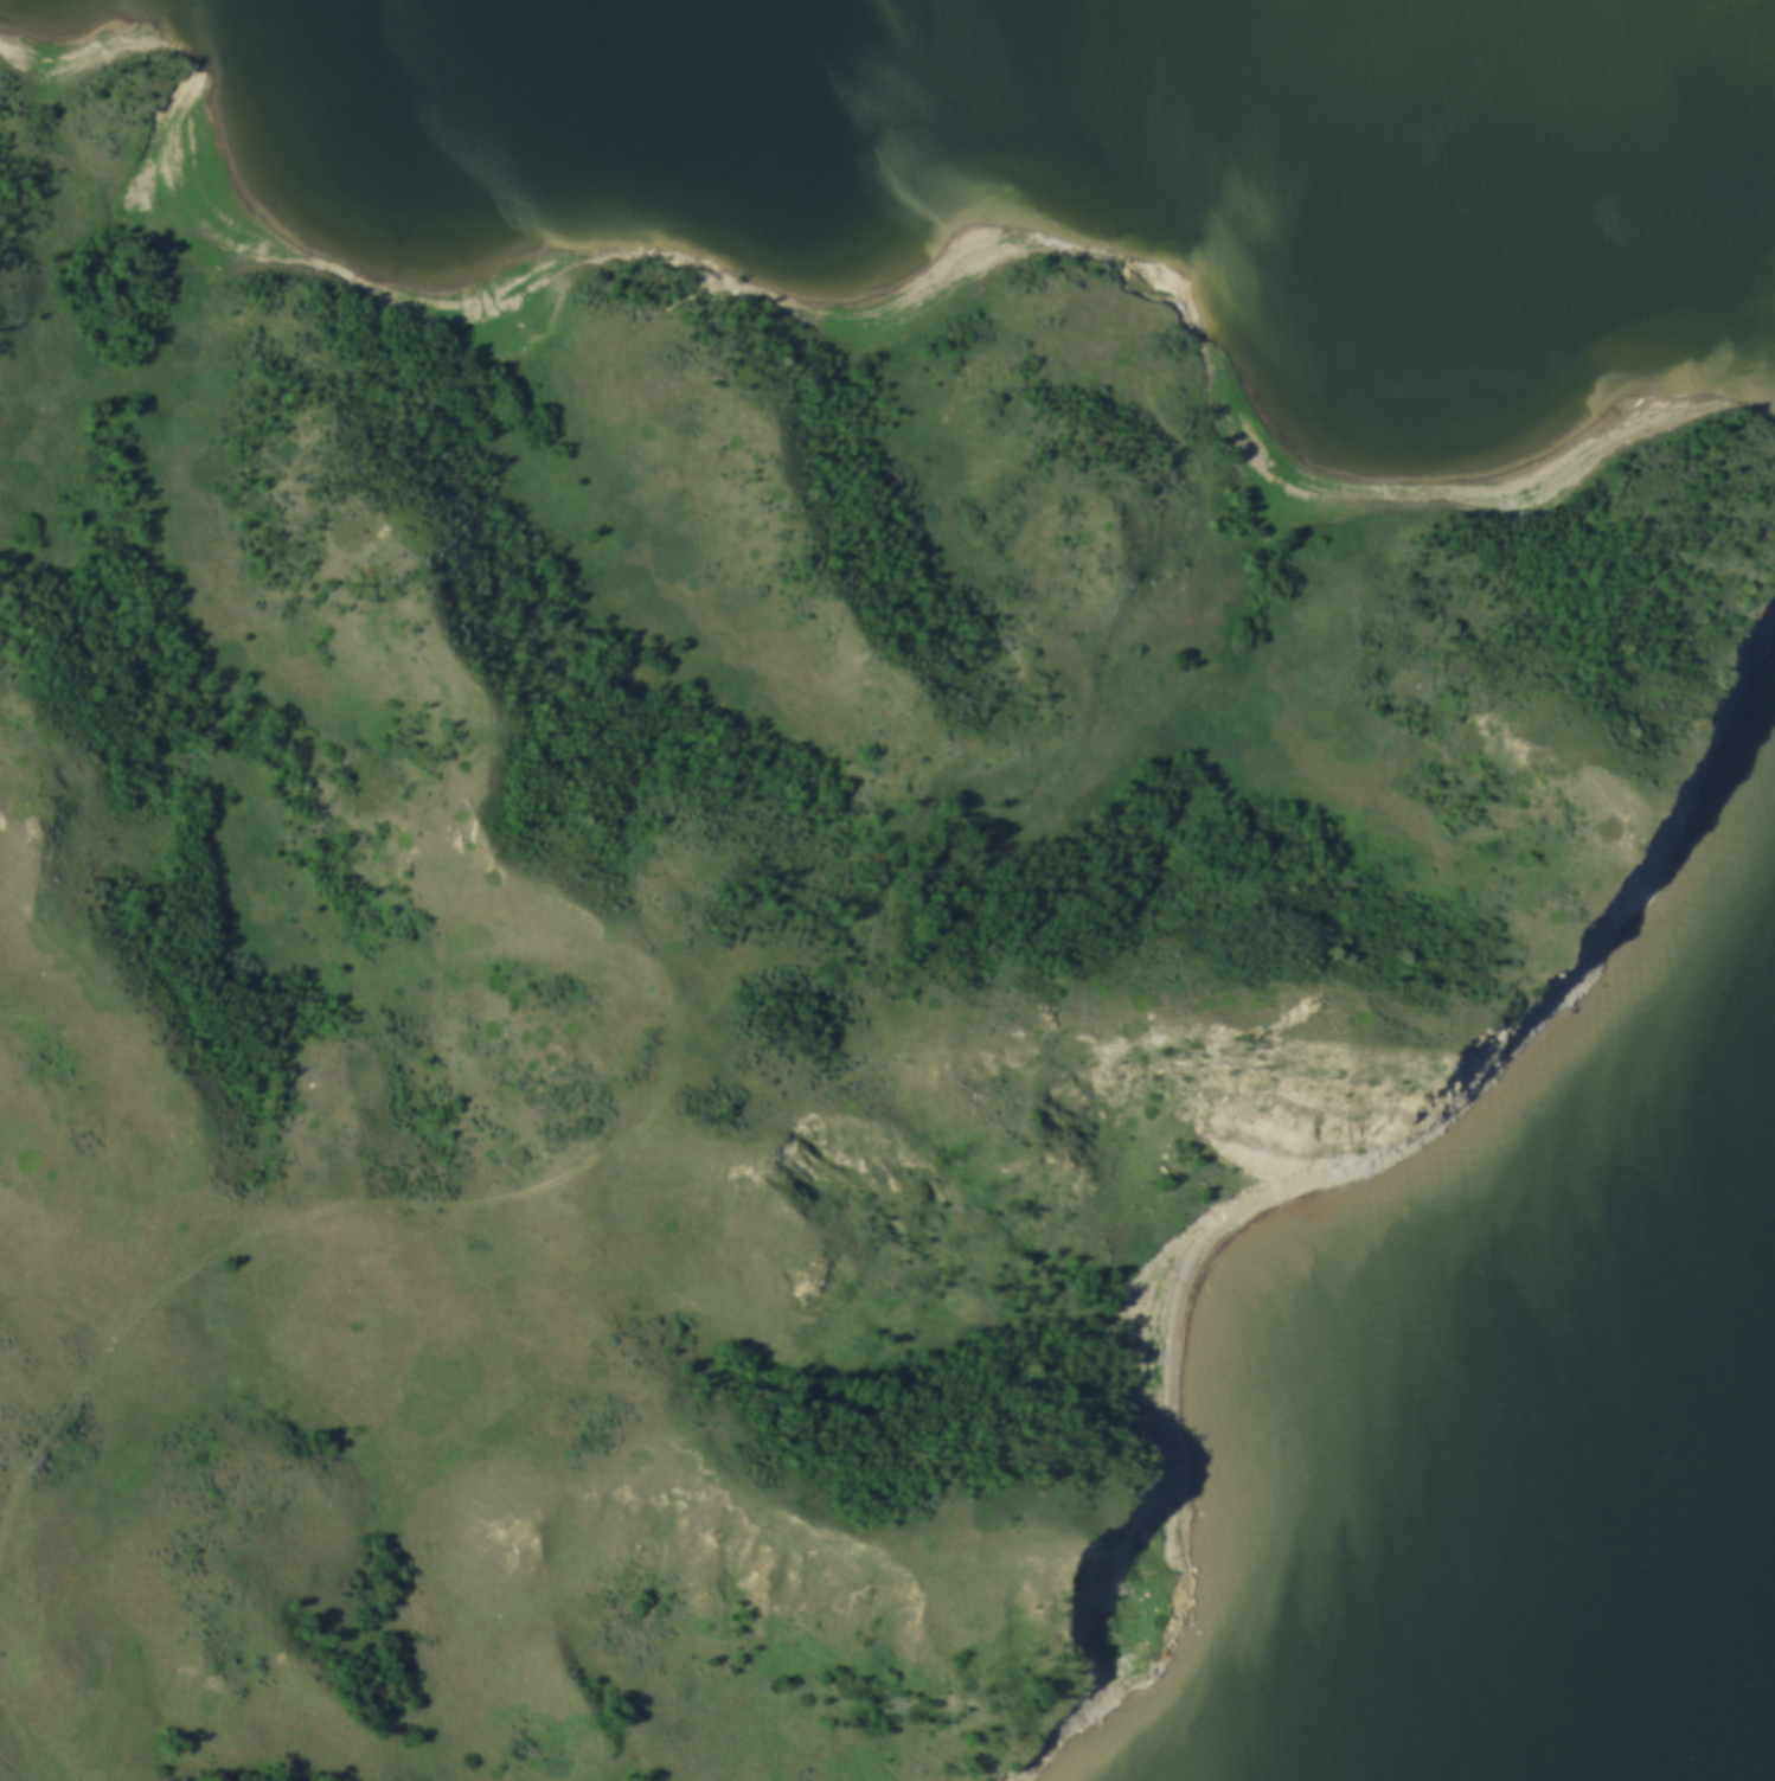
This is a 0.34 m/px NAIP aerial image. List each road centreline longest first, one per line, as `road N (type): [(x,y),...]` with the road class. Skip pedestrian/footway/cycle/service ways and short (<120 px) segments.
road 1 (track): [(615,1093),(563,1170),(524,1196),(357,1205),(190,1279),(133,1330),(76,1410),(36,1485),(0,1593)]

